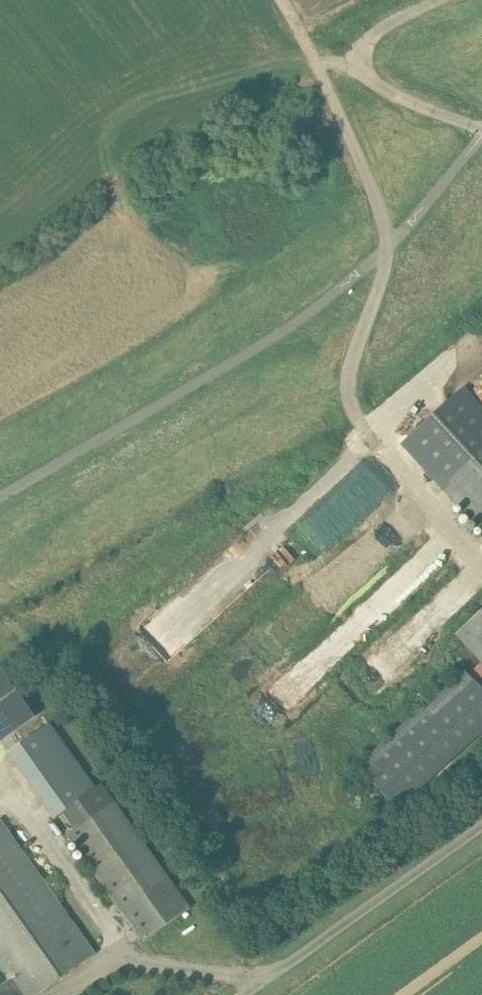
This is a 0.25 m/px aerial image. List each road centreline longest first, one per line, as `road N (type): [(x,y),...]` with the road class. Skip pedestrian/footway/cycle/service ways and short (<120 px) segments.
road 1 (unclassified): [(243,994),(481,824)]

